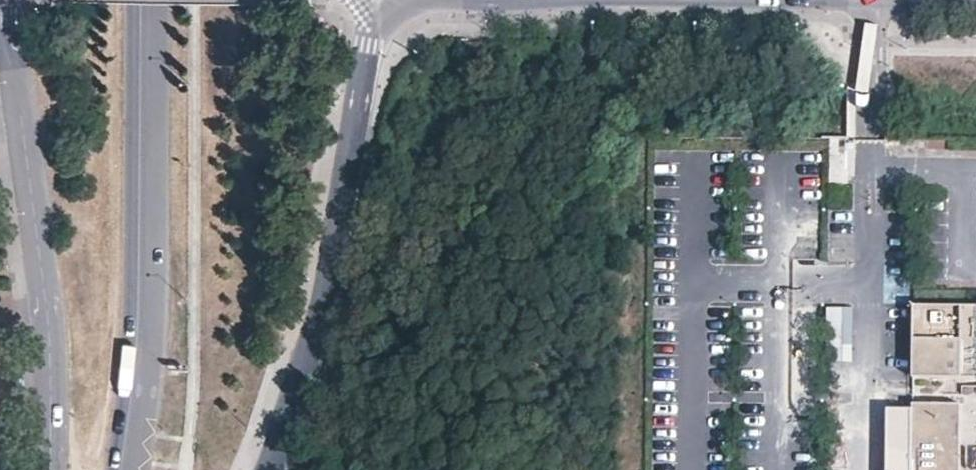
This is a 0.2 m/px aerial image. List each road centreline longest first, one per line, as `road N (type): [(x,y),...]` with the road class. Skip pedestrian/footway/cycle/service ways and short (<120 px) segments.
road 1 (residential): [(377,0),(332,272),(269,469)]
road 2 (secondary): [(143,0),(139,329),(123,469)]
road 3 (residential): [(0,36),(17,84),(51,321),(53,469)]

